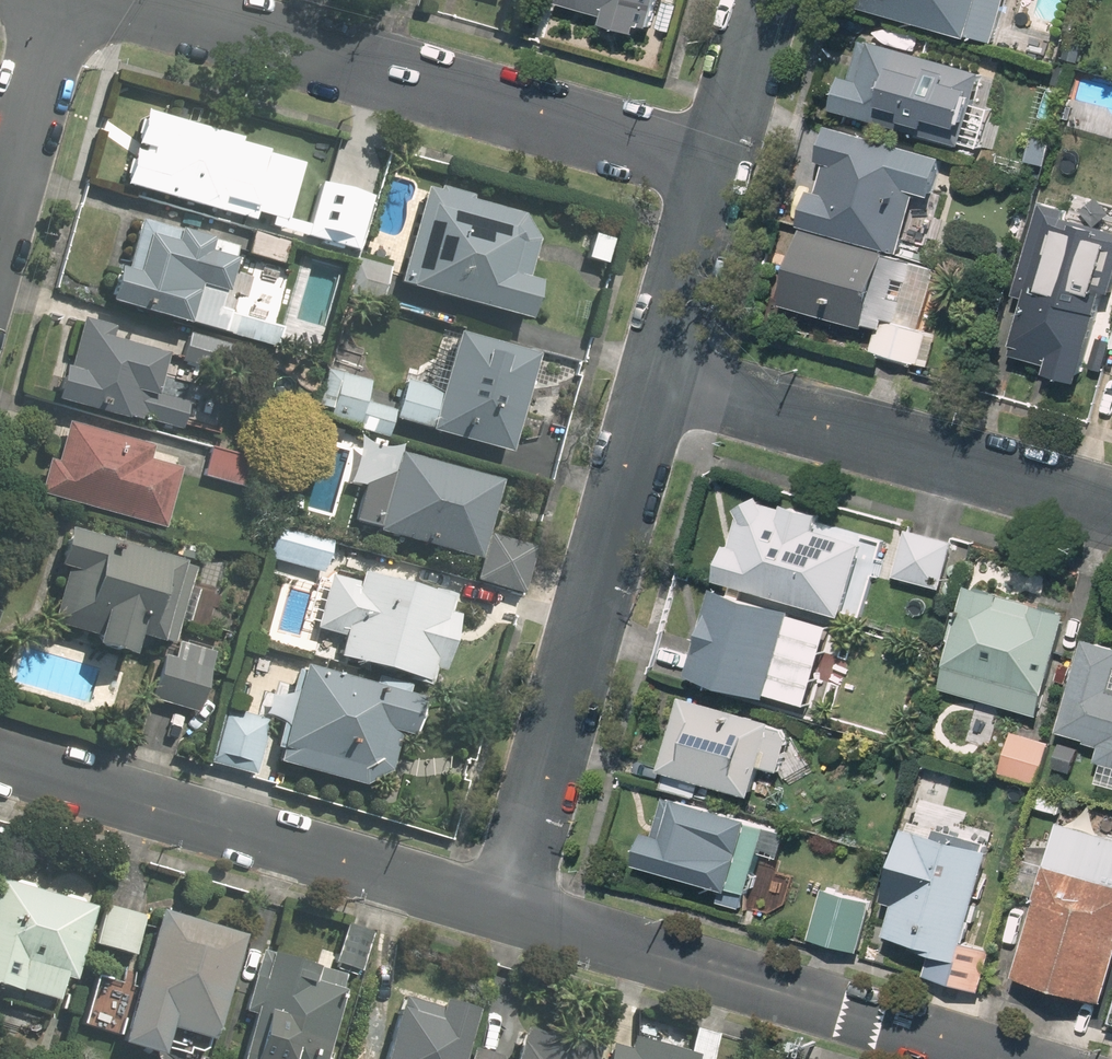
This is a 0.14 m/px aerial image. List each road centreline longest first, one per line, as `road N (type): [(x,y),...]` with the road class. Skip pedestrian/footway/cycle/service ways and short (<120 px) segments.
road 1 (residential): [(715,166),(109,0)]
road 2 (residential): [(509,911),(657,381)]
road 3 (residential): [(0,759),(509,911)]
road 4 (residential): [(509,911),(1016,1058)]
road 5 (residential): [(1111,509),(657,381)]
road 6 (residential): [(657,381),(715,166)]
road 7 (residential): [(0,199),(55,0)]
road 8 (residential): [(715,166),(763,0)]

